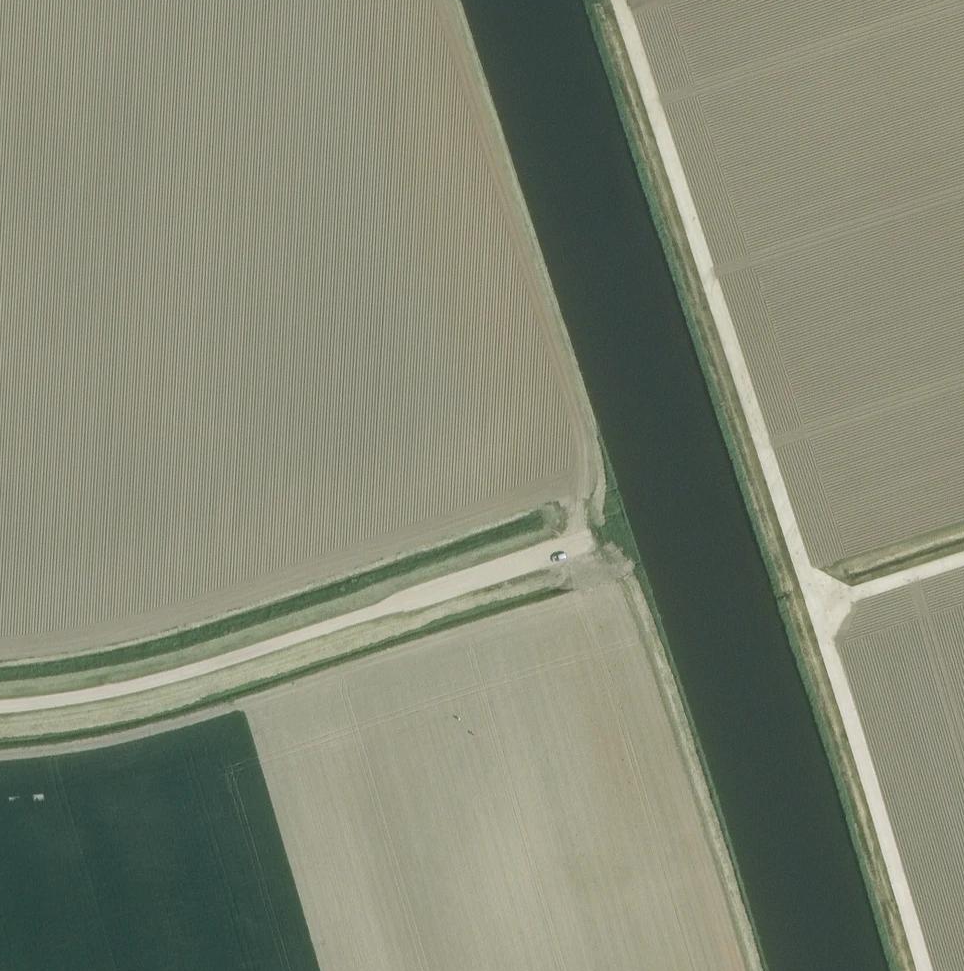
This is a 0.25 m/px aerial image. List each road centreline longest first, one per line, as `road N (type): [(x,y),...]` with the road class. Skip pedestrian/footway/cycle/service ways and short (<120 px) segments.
road 1 (track): [(919,970),(810,599),(618,0)]
road 2 (unclassified): [(633,554),(126,717),(0,723)]

